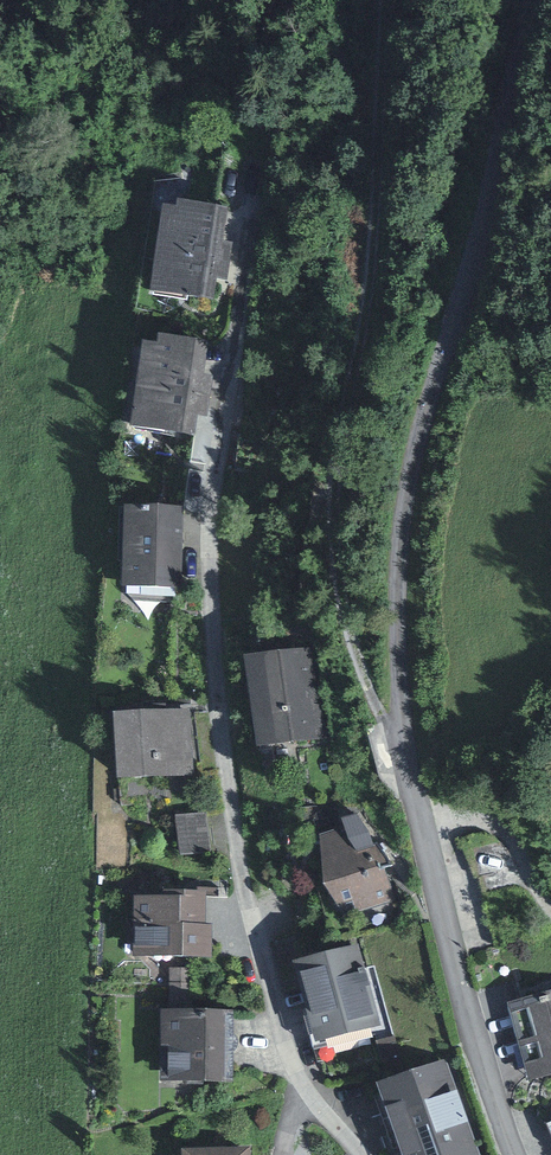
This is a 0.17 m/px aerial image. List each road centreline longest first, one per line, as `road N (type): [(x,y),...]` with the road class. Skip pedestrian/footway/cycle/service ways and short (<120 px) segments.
road 1 (residential): [(363,1154),(295,1064),(239,823),(210,575),(243,202)]
road 2 (residential): [(516,1154),(493,1100),(396,712),(406,534)]
road 3 (unclassified): [(531,0),(406,534)]

